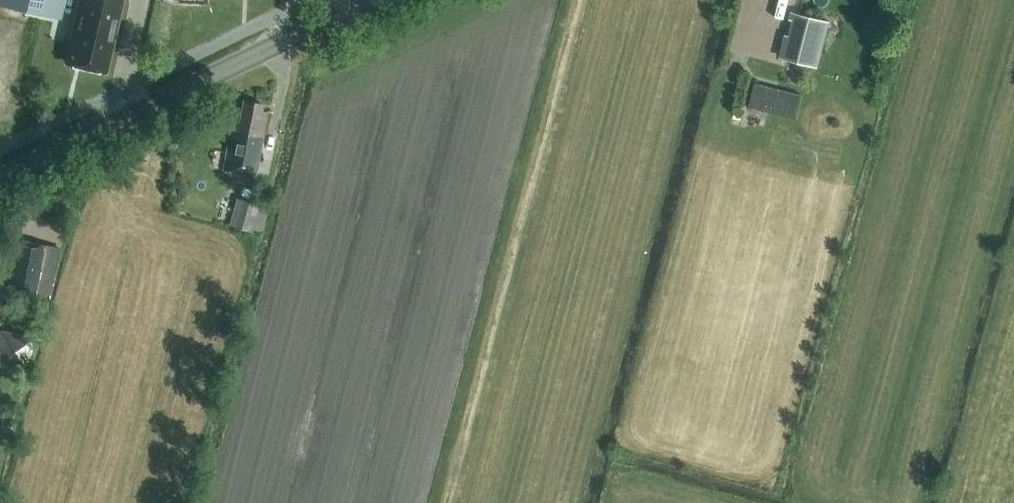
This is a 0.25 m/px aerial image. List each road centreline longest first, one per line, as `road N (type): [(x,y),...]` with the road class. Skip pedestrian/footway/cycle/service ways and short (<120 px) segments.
road 1 (tertiary): [(0,180),(378,0)]

